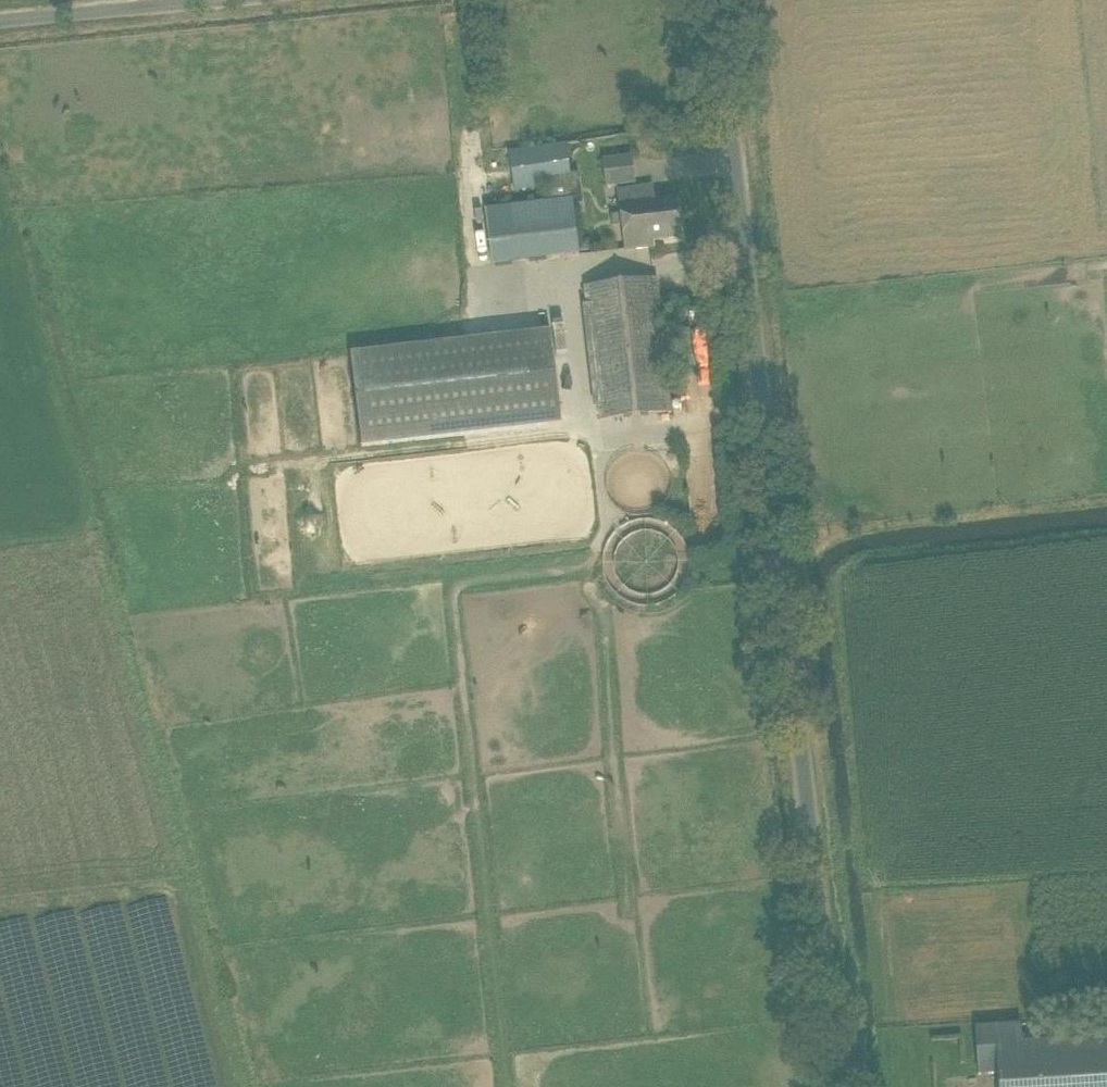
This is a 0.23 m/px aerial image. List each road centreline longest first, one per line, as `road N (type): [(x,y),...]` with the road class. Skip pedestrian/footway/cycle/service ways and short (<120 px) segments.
road 1 (unclassified): [(838,1086),(716,0)]
road 2 (unclassified): [(0,20),(206,0)]

